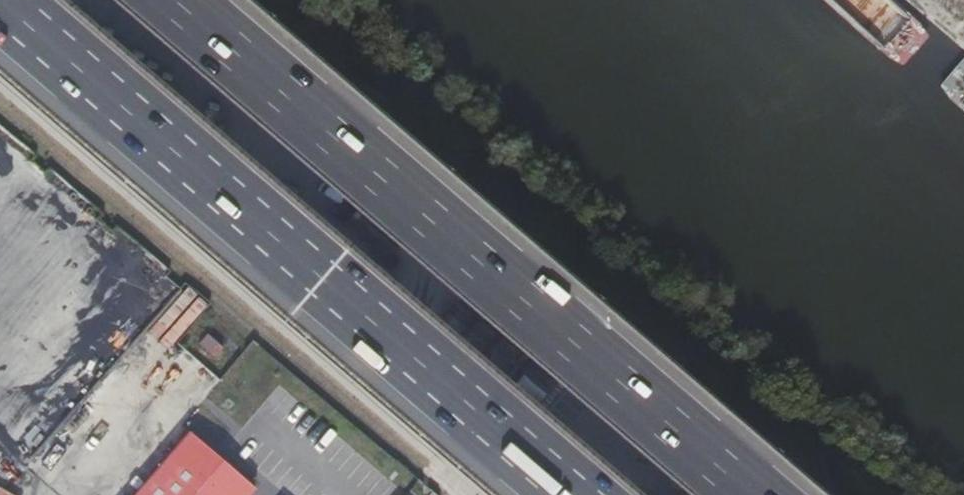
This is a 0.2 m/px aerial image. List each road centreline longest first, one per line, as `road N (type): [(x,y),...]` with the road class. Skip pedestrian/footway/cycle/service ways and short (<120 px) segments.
road 1 (motorway): [(745,494),(175,0)]
road 2 (motorway): [(0,1),(569,494)]
road 3 (unclassified): [(0,79),(479,494)]

